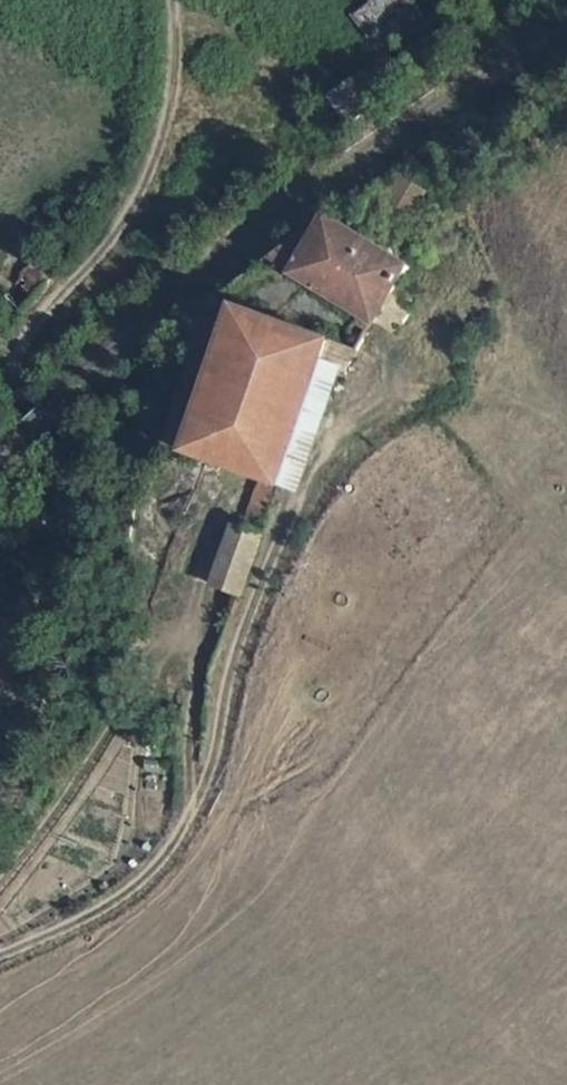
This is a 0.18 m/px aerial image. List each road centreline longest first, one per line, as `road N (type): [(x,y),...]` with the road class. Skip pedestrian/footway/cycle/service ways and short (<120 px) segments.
road 1 (track): [(173,0),(177,86),(129,218),(20,348),(15,376),(27,406),(77,453),(48,694),(0,792)]
road 2 (track): [(0,955),(90,917),(180,840),(211,762),(236,651),(327,443),(384,396)]

